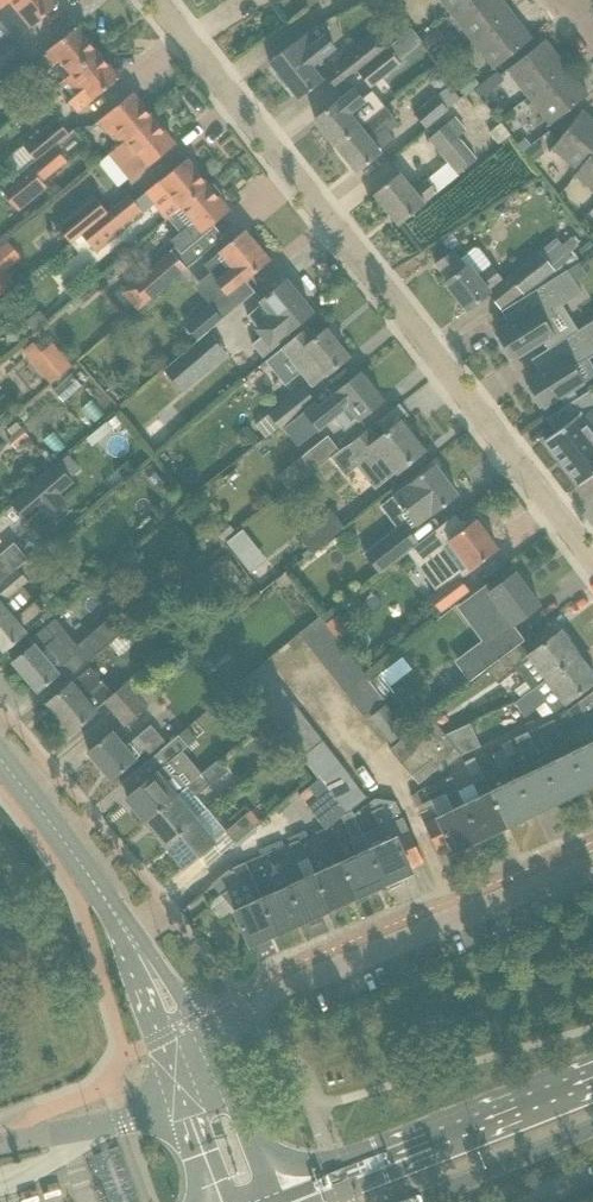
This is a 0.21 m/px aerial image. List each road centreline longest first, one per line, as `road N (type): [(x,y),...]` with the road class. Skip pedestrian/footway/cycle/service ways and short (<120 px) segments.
road 1 (residential): [(592,558),(155,0)]
road 2 (unclassified): [(204,1044),(305,980),(592,857)]
road 3 (primary): [(592,1080),(273,1201)]
road 4 (tertiary): [(129,937),(0,751)]
road 5 (primary): [(417,1201),(592,1126)]
road 6 (residential): [(0,1144),(127,1119),(181,1099)]
road 7 (tertiary): [(129,937),(169,1064)]
road 8 (tertiary): [(204,1044),(129,937)]
road 9 (tertiary): [(273,1201),(223,1081)]

